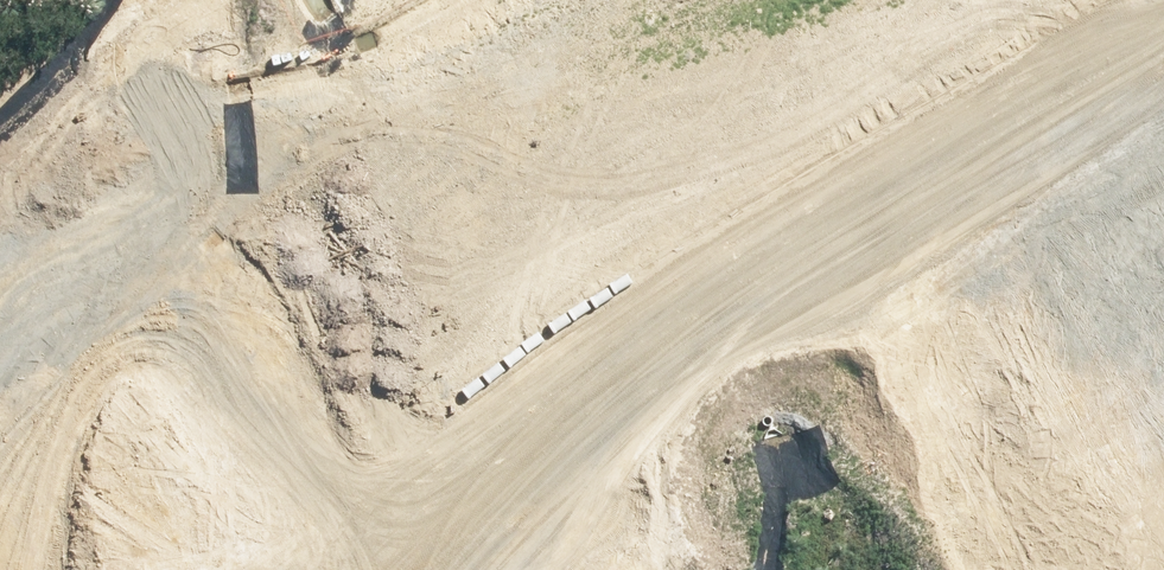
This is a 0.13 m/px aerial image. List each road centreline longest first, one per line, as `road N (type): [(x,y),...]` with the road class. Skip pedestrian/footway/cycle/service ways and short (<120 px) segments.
road 1 (trunk): [(338,569),(502,424),(781,211),(1098,0)]
road 2 (trunk): [(1163,22),(681,342),(436,569)]
road 3 (track): [(0,304),(25,211),(188,23),(224,0)]

